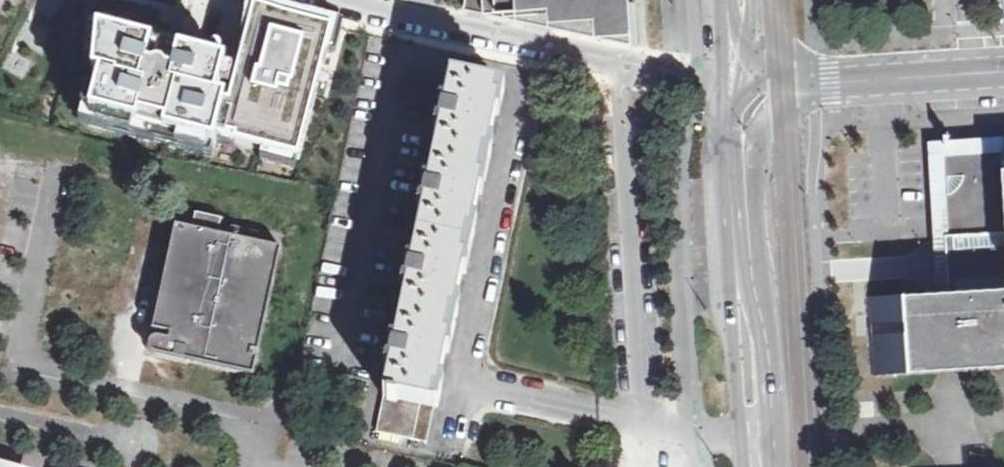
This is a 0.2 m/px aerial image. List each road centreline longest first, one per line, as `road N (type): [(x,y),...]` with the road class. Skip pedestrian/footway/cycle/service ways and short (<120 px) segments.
road 1 (residential): [(348,0),(624,65),(738,75)]
road 2 (secondary): [(745,210),(763,466)]
road 3 (secondary): [(811,87),(1003,75)]
road 4 (secondary): [(745,210),(757,135),(811,87)]

